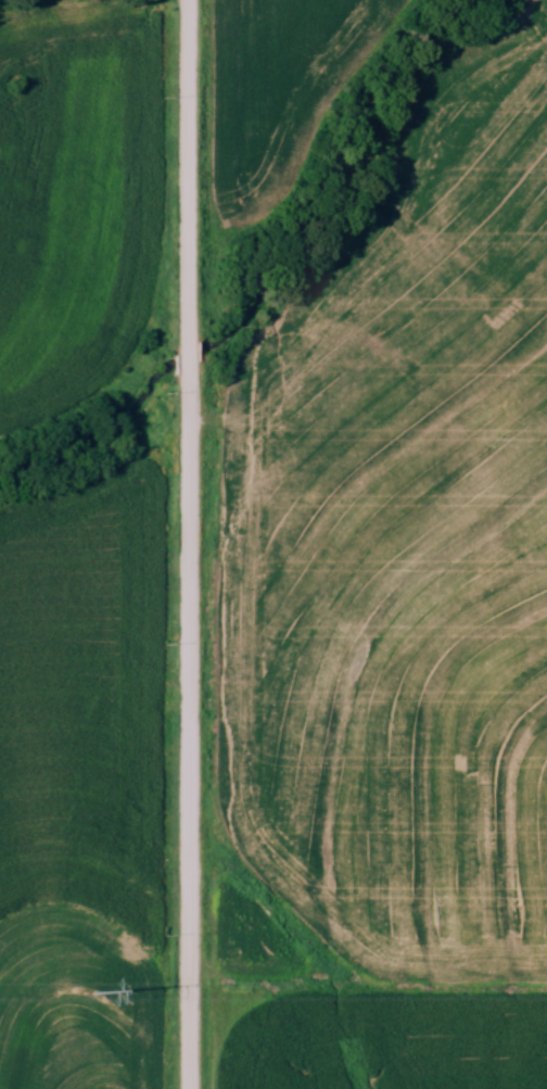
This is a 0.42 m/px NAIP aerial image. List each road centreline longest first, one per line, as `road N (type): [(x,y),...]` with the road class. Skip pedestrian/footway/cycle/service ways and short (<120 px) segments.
road 1 (residential): [(189,0),(192,1088)]

